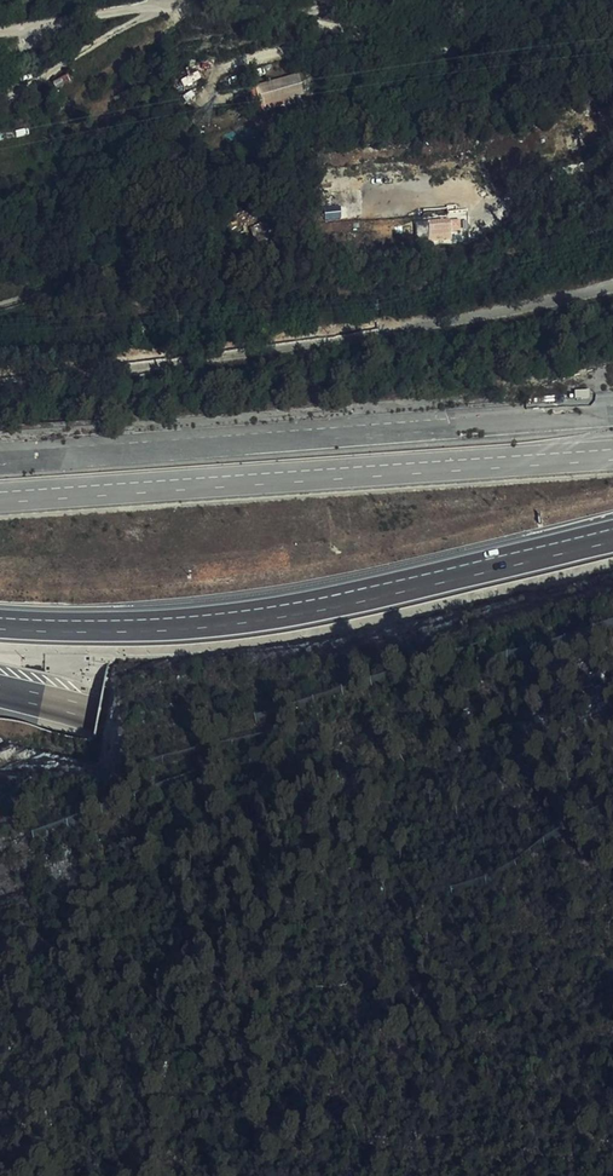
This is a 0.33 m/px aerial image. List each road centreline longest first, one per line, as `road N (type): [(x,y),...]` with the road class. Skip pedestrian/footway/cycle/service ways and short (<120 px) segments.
road 1 (motorway): [(612,537),(272,614),(192,625),(0,623)]
road 2 (motorway): [(0,690),(168,718),(286,727),(612,712)]
road 3 (track): [(161,3),(0,101)]

